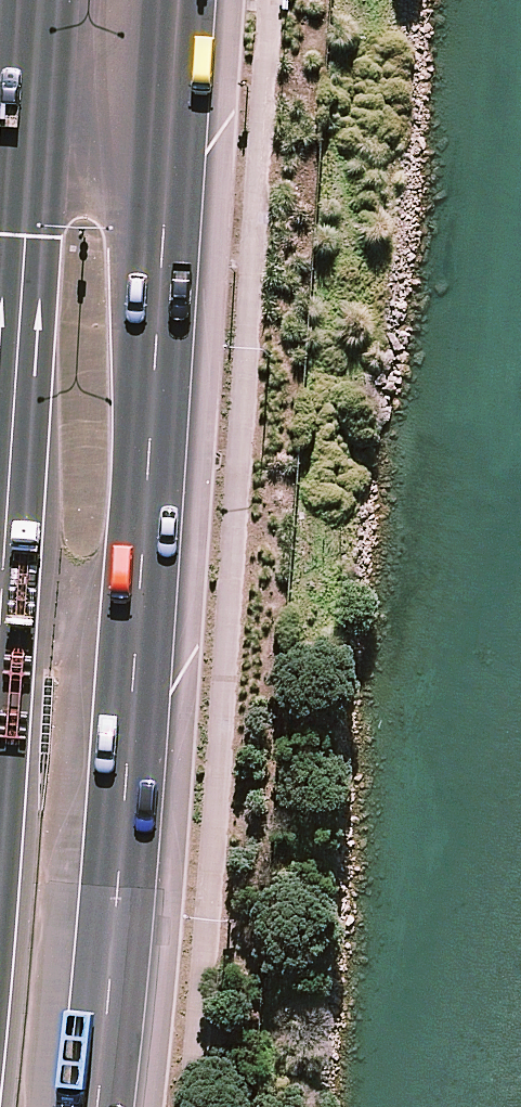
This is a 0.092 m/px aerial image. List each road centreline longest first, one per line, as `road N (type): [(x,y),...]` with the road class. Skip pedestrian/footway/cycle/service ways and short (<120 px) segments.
road 1 (trunk): [(186,0),(109,1106)]
road 2 (trunk): [(0,472),(30,0)]

